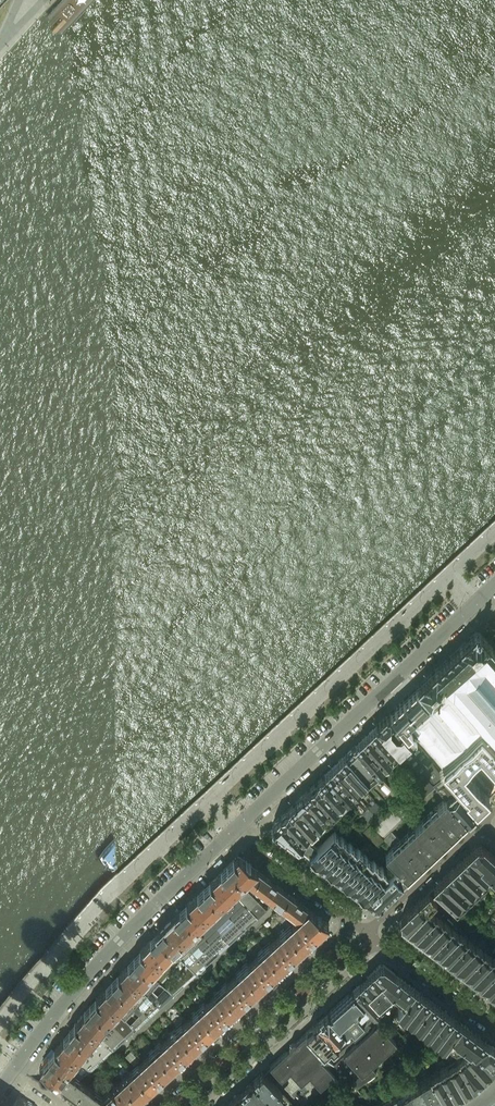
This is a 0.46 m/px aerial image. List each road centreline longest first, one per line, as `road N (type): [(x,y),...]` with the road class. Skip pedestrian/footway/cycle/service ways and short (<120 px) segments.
road 1 (residential): [(233,830),(475,603)]
road 2 (residential): [(13,1068),(102,958),(233,830)]
road 3 (residential): [(350,922),(150,1105)]
road 4 (residential): [(199,1105),(377,942)]
road 5 (residential): [(365,933),(480,825)]
road 6 (residential): [(233,830),(350,922)]
road 7 (residential): [(377,942),(494,1029)]

